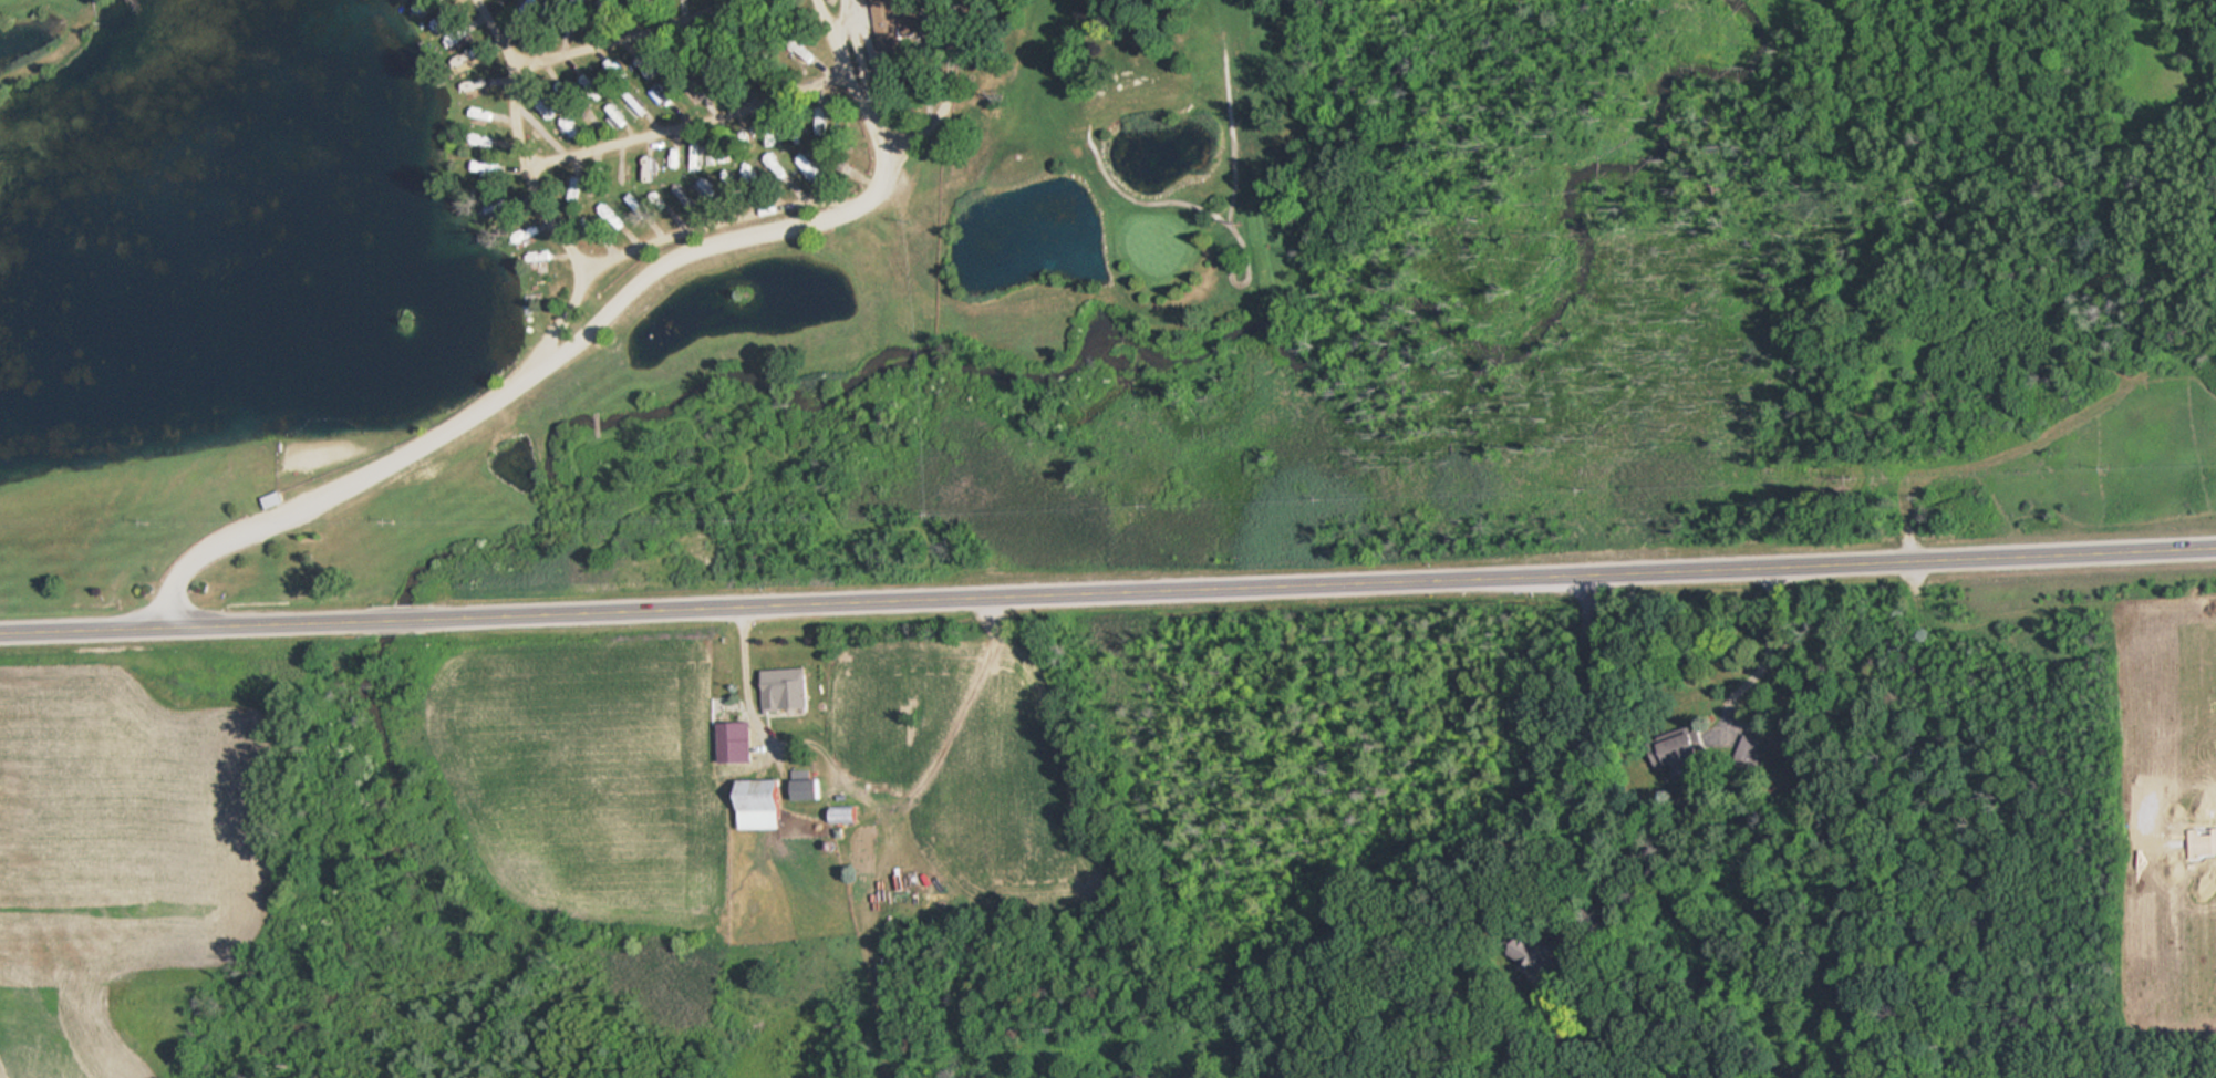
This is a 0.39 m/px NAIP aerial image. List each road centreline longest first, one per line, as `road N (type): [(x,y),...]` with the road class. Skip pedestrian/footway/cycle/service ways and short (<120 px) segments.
road 1 (tertiary): [(0,629),(2215,538)]

